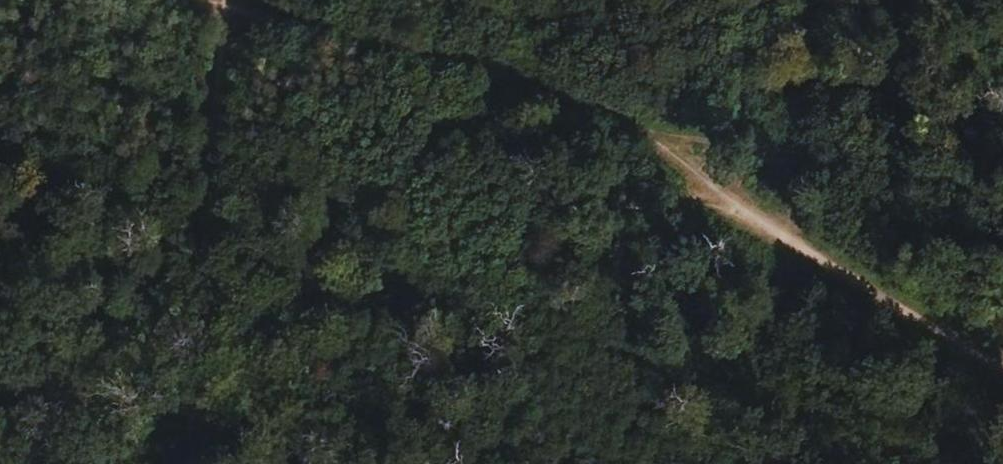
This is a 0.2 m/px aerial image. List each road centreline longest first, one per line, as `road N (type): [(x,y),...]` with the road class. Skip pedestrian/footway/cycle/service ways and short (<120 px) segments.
road 1 (track): [(82,463),(207,394),(446,236),(595,196),(733,182)]
road 2 (track): [(202,463),(233,0)]

